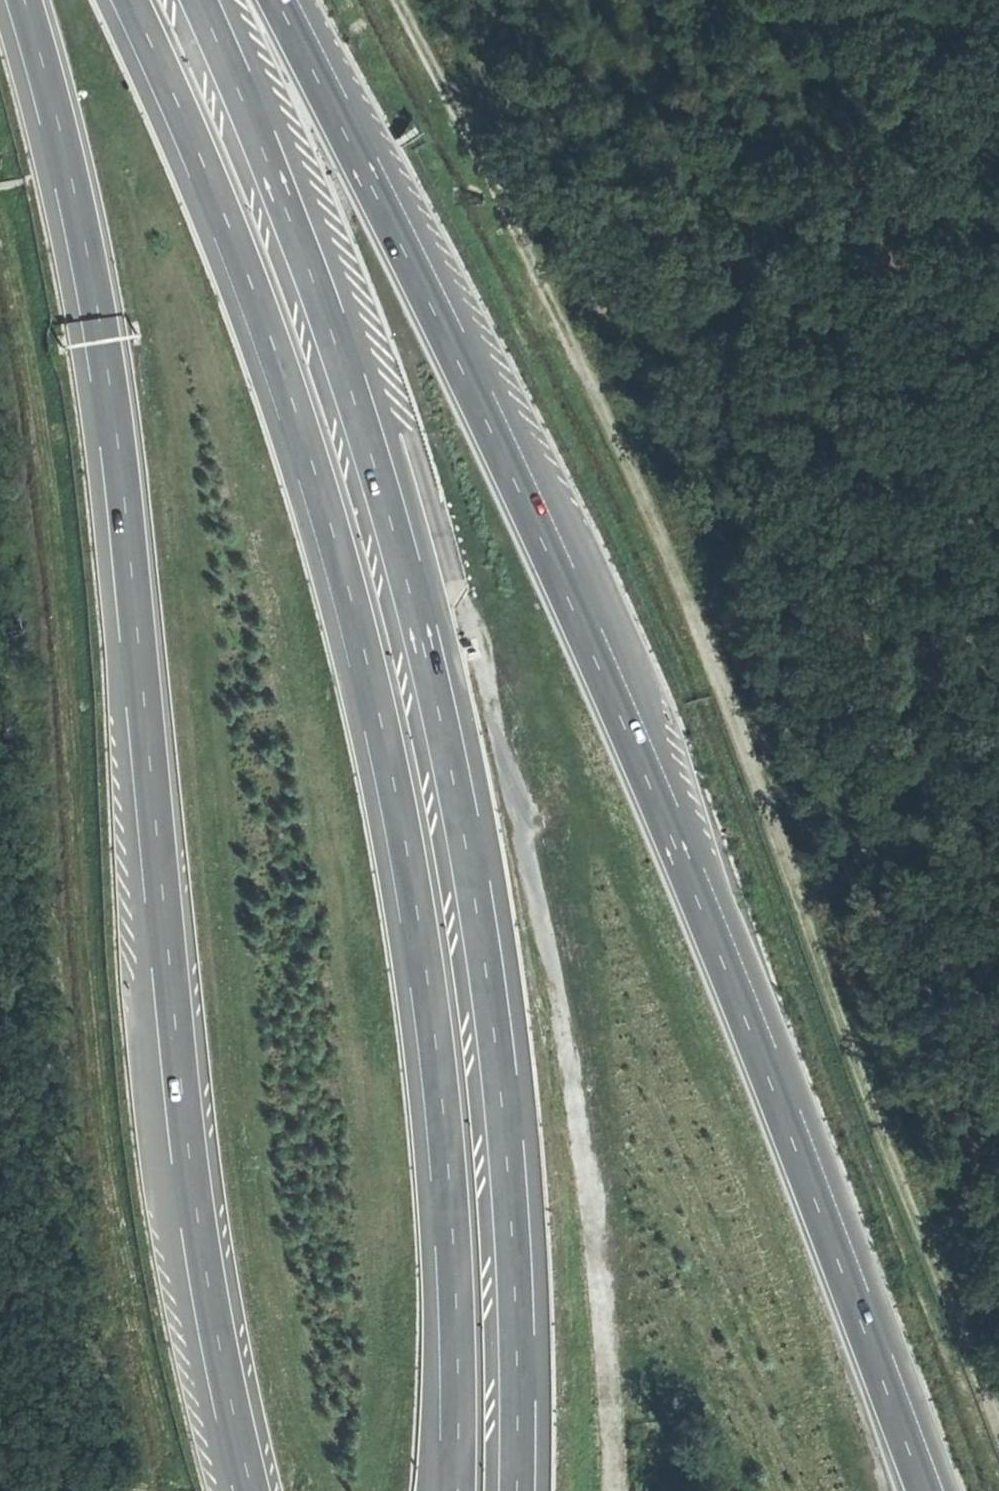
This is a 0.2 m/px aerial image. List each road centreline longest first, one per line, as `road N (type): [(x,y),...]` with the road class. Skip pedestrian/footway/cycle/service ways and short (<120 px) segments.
road 1 (motorway): [(924,1490),(735,994),(565,594),(276,0)]
road 2 (track): [(998,1469),(892,1232),(592,430),(383,0)]
road 3 (motorway): [(131,0),(300,423),(379,716),(438,1087),(450,1247),(453,1490)]
road 4 (motorway): [(512,1490),(506,1176),(471,877),(434,689),(371,453),(307,263),(199,0)]
road 5 (motorway): [(22,0),(101,333),(191,1191),(251,1490)]
road 6 (track): [(998,237),(483,201),(471,0)]

